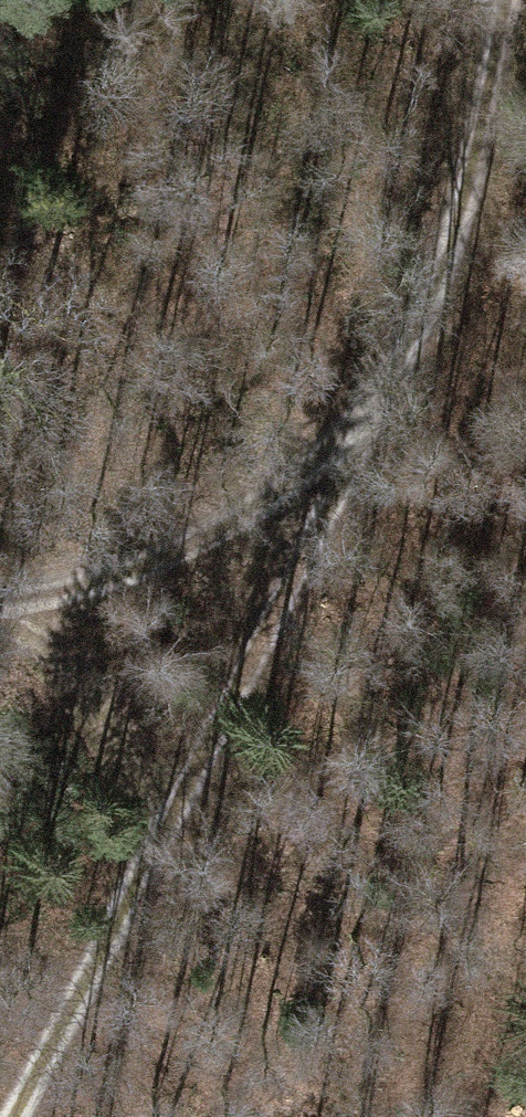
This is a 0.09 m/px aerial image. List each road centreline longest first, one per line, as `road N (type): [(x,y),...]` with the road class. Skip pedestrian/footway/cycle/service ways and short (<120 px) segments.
road 1 (track): [(512,0),(470,175),(390,400),(38,1116)]
road 2 (track): [(0,606),(252,513),(390,400)]
road 3 (track): [(6,606),(185,819)]

